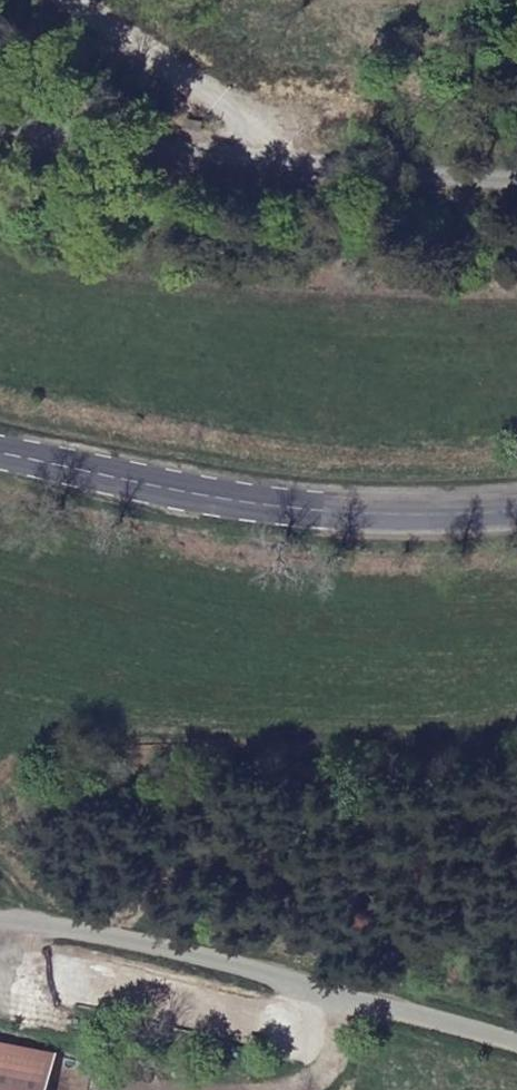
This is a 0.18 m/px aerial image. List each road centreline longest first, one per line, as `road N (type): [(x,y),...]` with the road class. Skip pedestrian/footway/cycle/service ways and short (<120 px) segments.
road 1 (unclassified): [(0,922),(348,993),(516,1037)]
road 2 (residential): [(0,106),(242,159),(464,186),(516,184)]
road 3 (secondary): [(516,510),(374,513),(234,500),(0,457)]
road 4 (track): [(277,1089),(329,1071),(348,993)]

